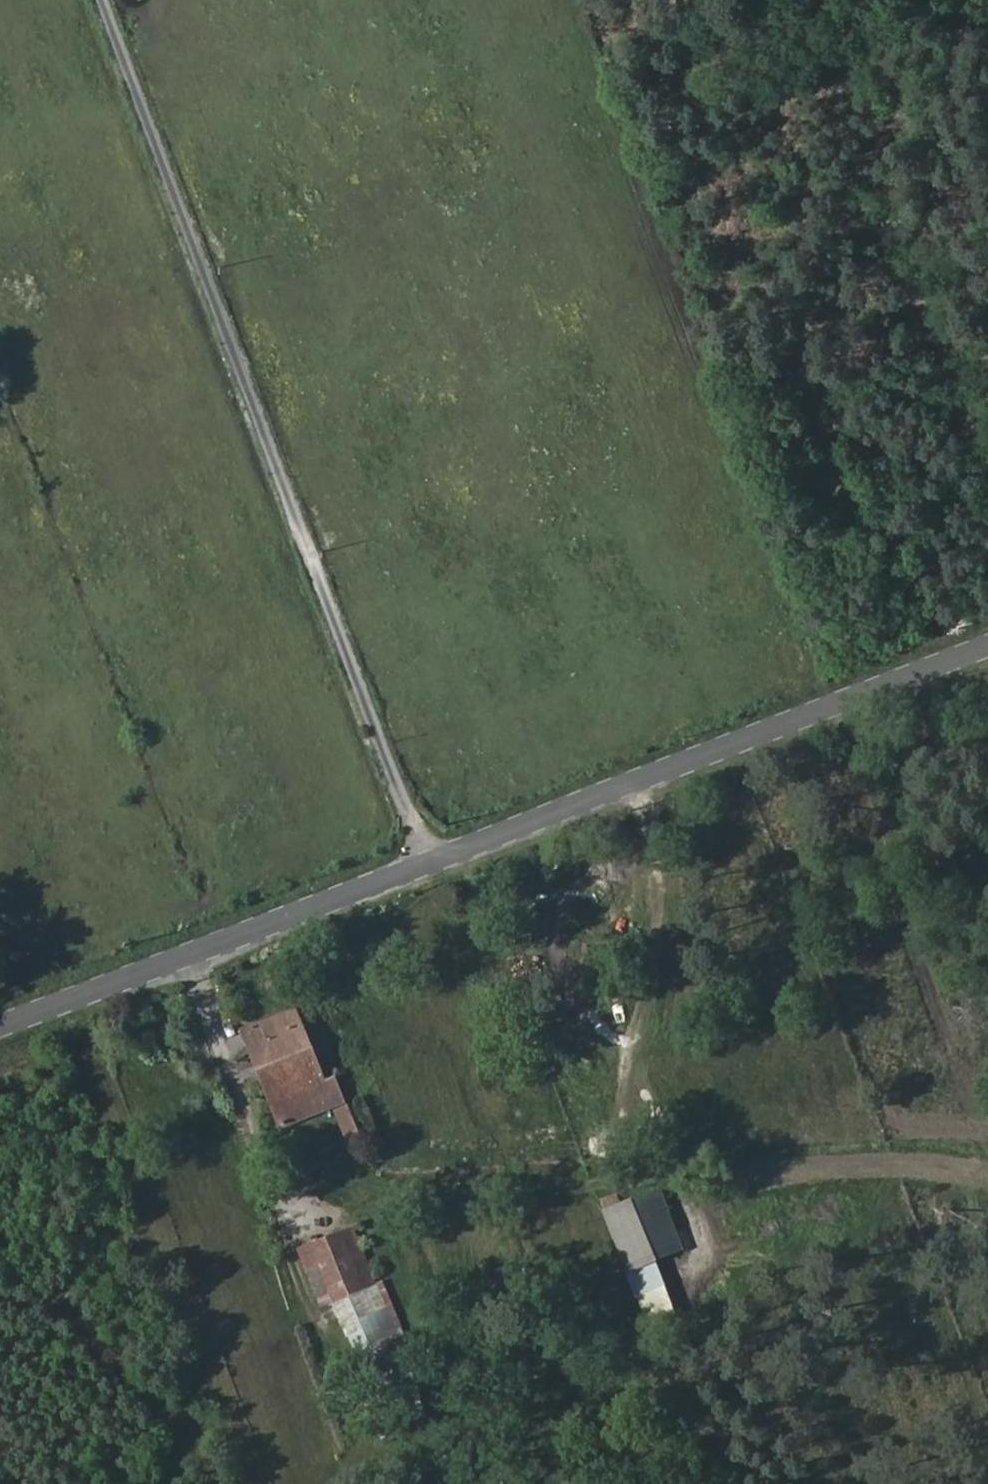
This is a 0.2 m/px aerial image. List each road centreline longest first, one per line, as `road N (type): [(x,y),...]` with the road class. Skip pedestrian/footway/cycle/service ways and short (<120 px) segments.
road 1 (tertiary): [(0,1024),(987,641)]

